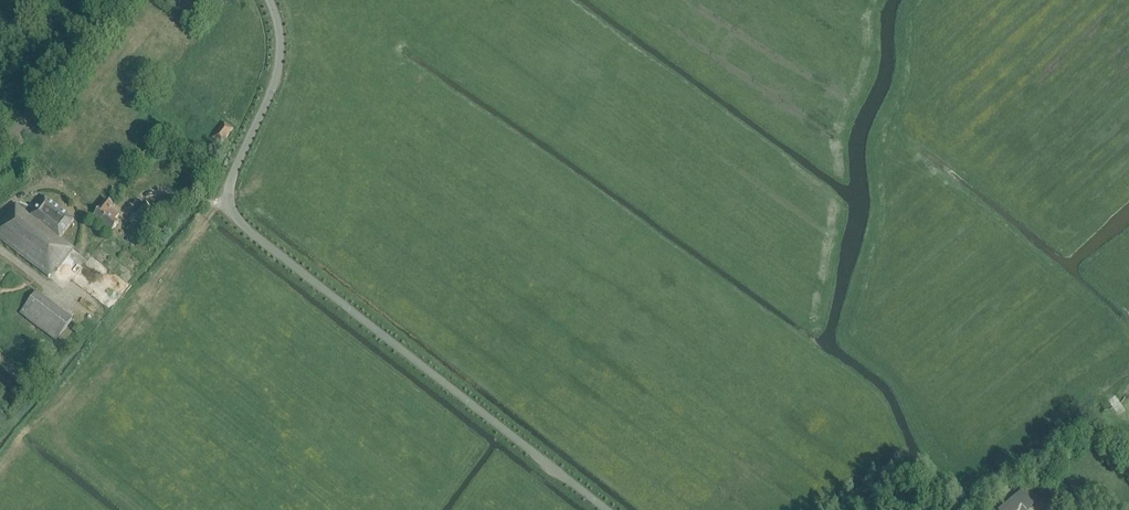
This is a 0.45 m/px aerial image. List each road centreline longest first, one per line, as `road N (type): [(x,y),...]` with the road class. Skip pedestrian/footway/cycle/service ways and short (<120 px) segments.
road 1 (unclassified): [(606,509),(235,215),(230,186),(280,61),(270,0)]
road 2 (track): [(0,156),(124,0)]

